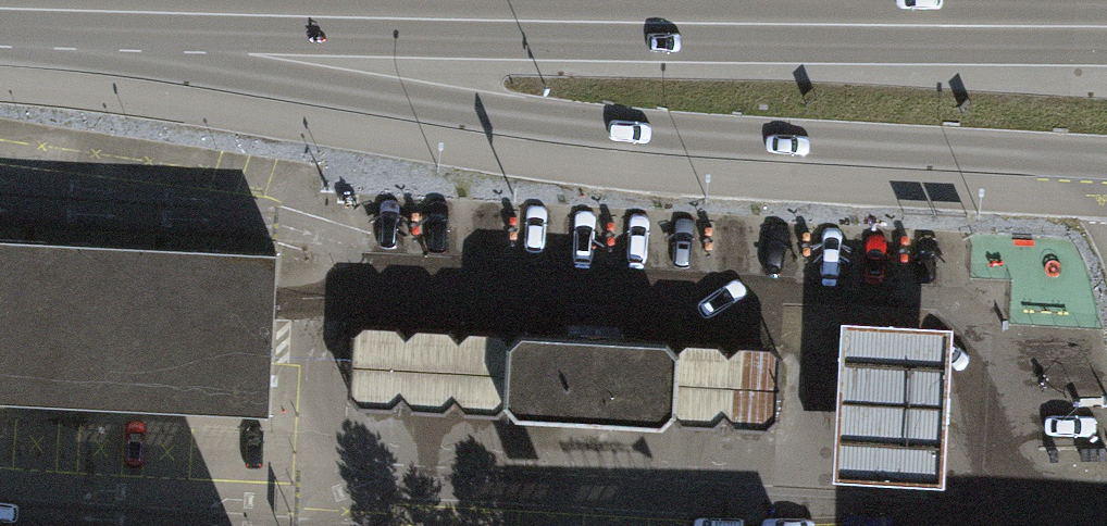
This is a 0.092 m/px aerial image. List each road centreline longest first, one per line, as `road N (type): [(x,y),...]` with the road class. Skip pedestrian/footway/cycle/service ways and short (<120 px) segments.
road 1 (tertiary): [(0,42),(534,119),(1106,158)]
road 2 (primary): [(1106,25),(160,15)]
road 3 (primary): [(160,15),(0,12)]

